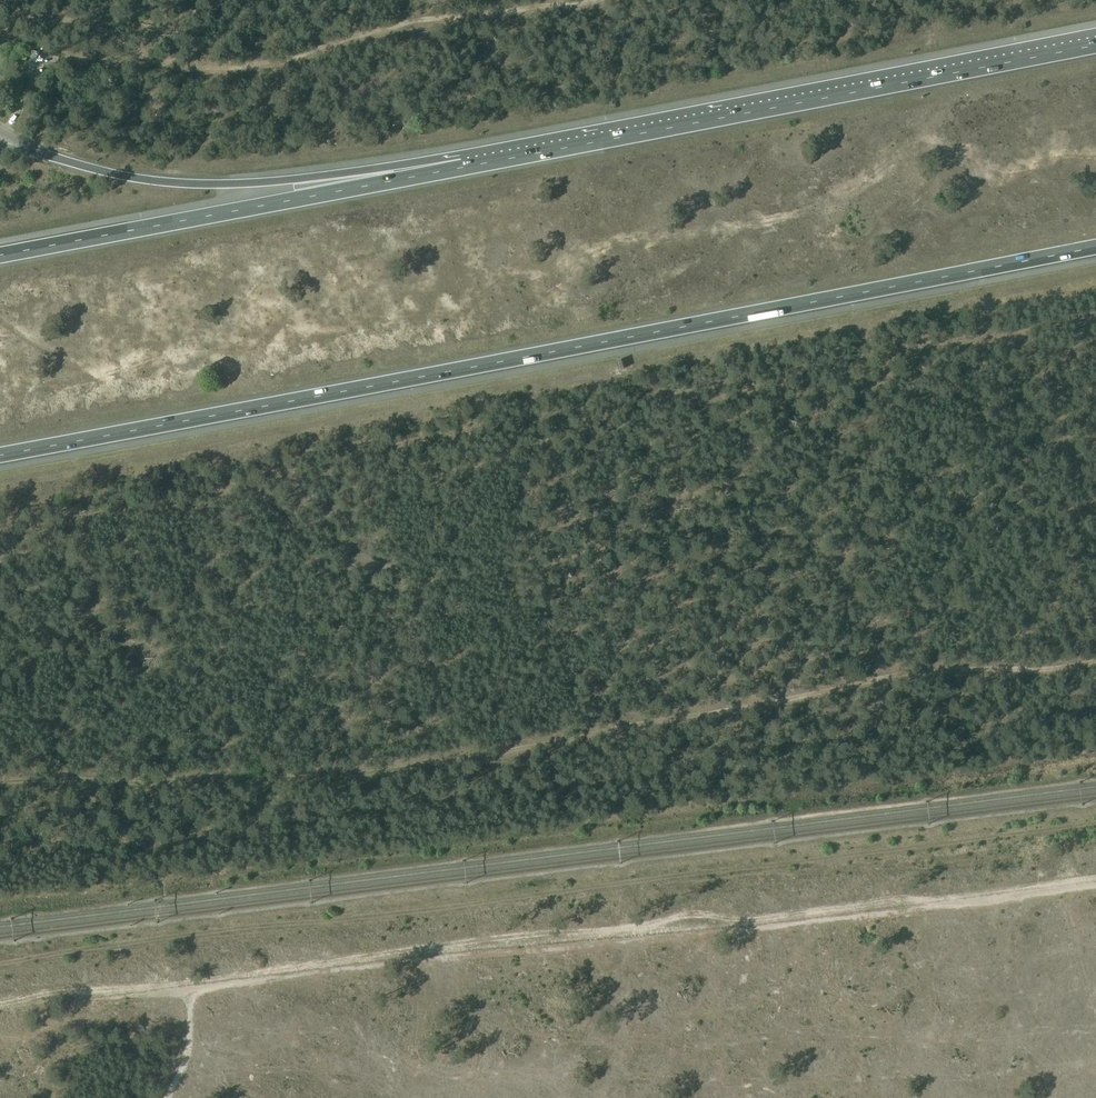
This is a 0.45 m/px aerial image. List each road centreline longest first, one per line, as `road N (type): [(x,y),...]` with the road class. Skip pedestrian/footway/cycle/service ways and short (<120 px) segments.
road 1 (motorway): [(0,455),(1095,247)]
road 2 (track): [(0,782),(390,770),(910,672),(1095,661)]
road 3 (track): [(0,1004),(408,948),(606,931),(686,914),(739,920),(1095,879)]
road 4 (motorway): [(1095,45),(467,169)]
road 5 (track): [(585,0),(440,17),(233,70),(190,69),(140,55),(100,22),(0,1)]
road 6 (motorway): [(467,169),(0,256)]
road 7 (motorway): [(467,169),(424,163),(201,185),(36,152)]
road 8 (track): [(1095,884),(941,904)]

